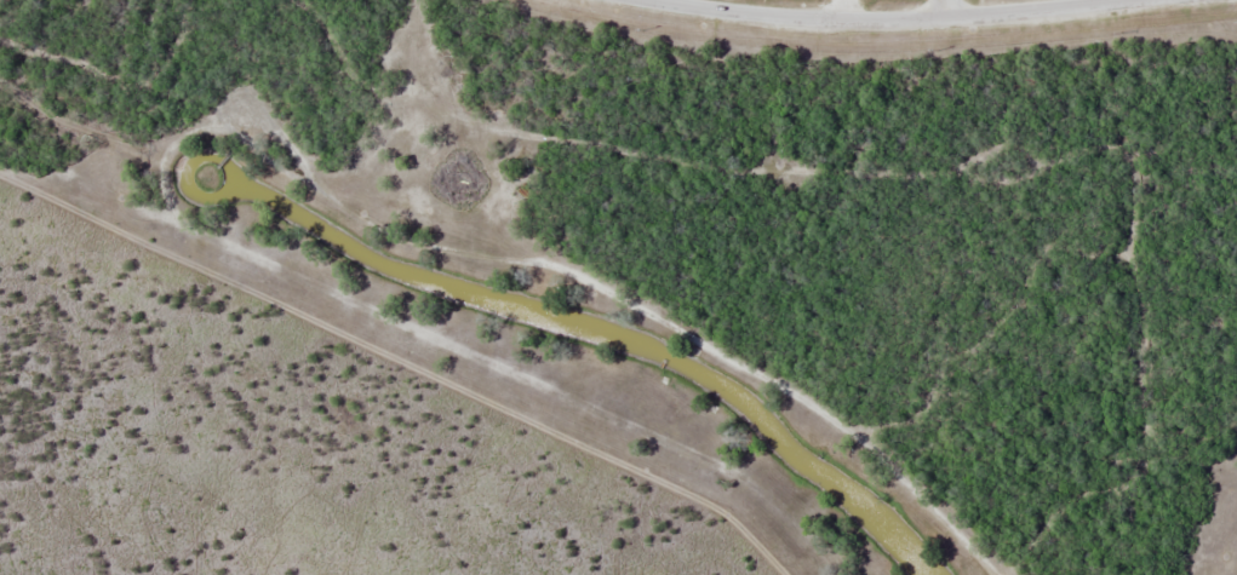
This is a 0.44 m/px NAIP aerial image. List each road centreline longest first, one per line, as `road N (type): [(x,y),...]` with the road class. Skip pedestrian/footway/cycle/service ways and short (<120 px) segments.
road 1 (residential): [(669,0),(836,19),(952,19),(1151,0)]

